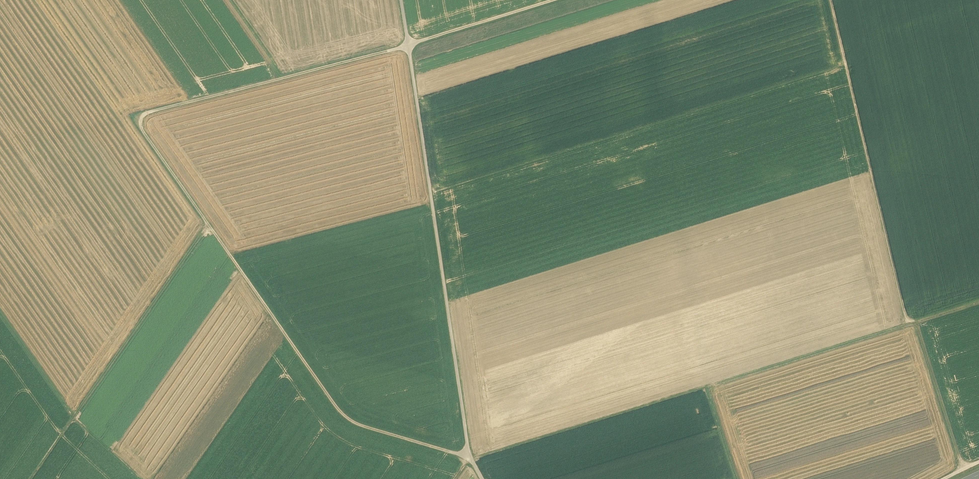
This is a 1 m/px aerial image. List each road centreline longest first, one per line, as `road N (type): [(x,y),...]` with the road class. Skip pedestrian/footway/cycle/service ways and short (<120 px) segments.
road 1 (track): [(412,48),(151,112),(139,124),(343,415),(469,457)]
road 2 (track): [(469,457),(978,307)]
road 3 (track): [(852,0),(915,305),(964,468)]
road 4 (track): [(412,48),(469,457)]
road 5 (track): [(208,226),(37,478)]
road 6 (track): [(0,314),(76,422),(138,478)]
road 7 (track): [(567,0),(412,48)]

